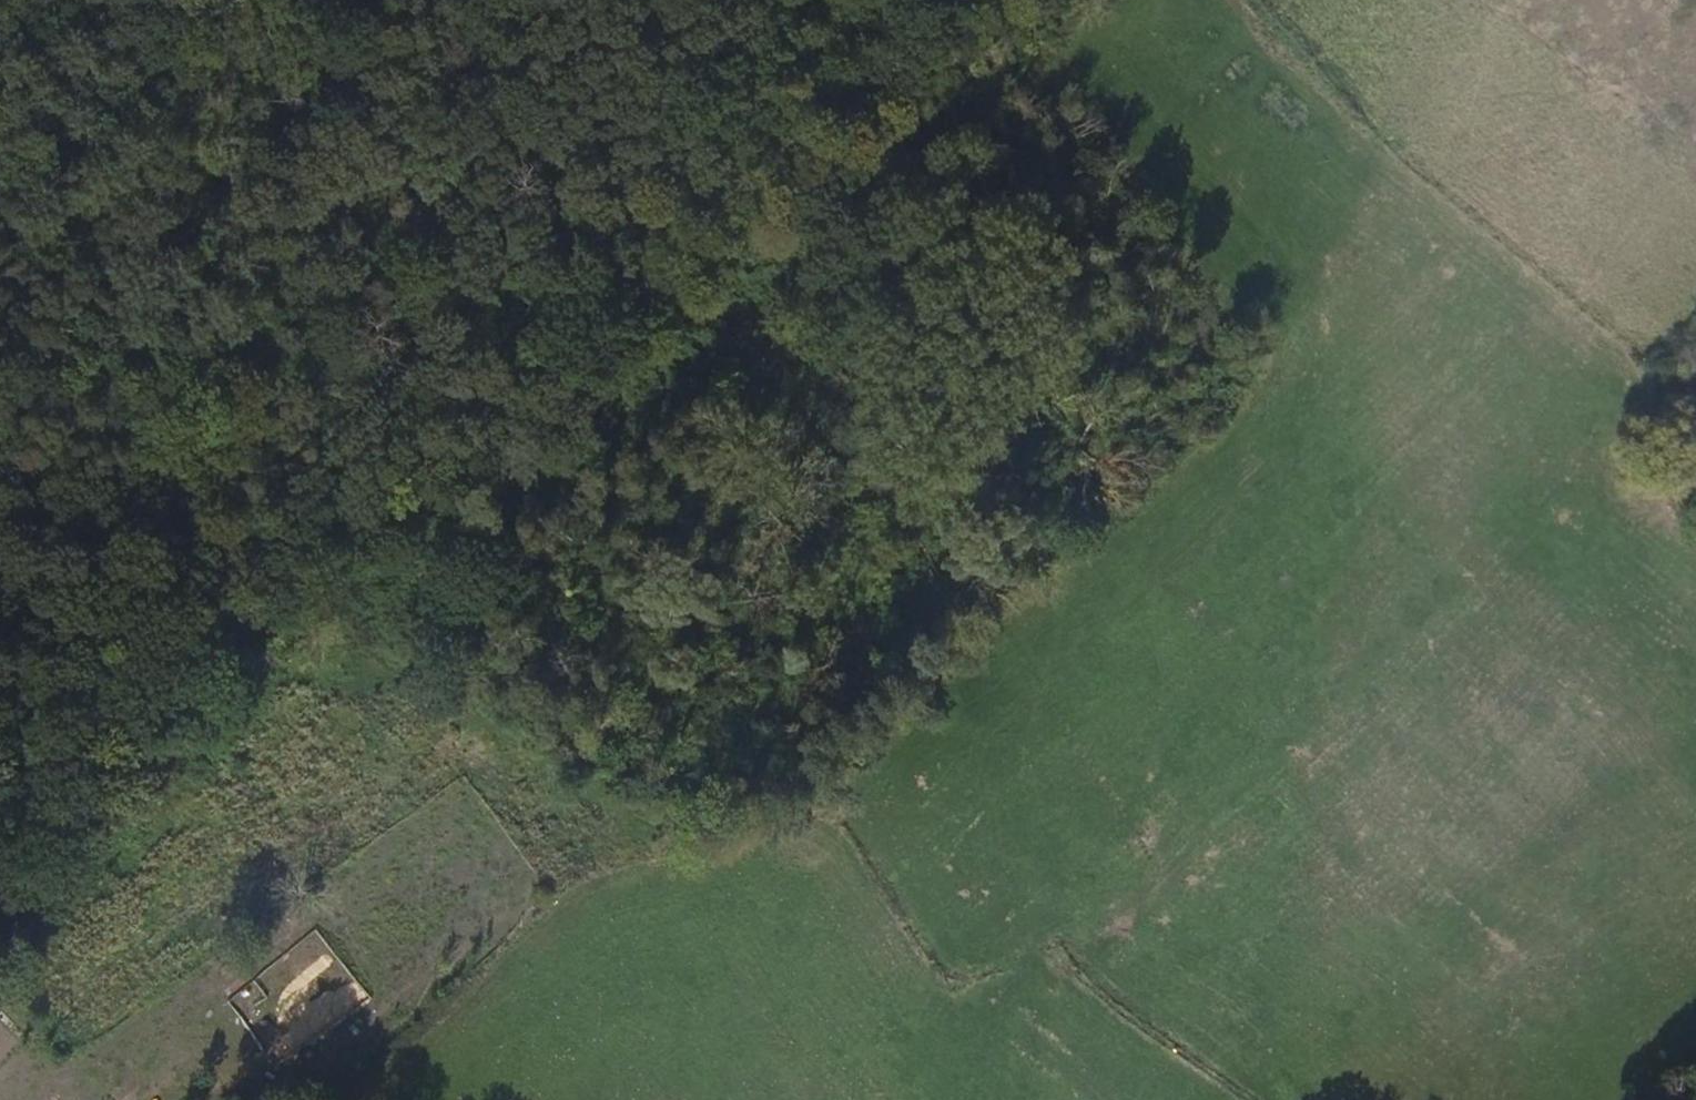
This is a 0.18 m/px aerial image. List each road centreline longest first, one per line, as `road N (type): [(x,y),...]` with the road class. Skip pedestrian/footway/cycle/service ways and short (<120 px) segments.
road 1 (track): [(0,696),(83,656),(259,617)]

